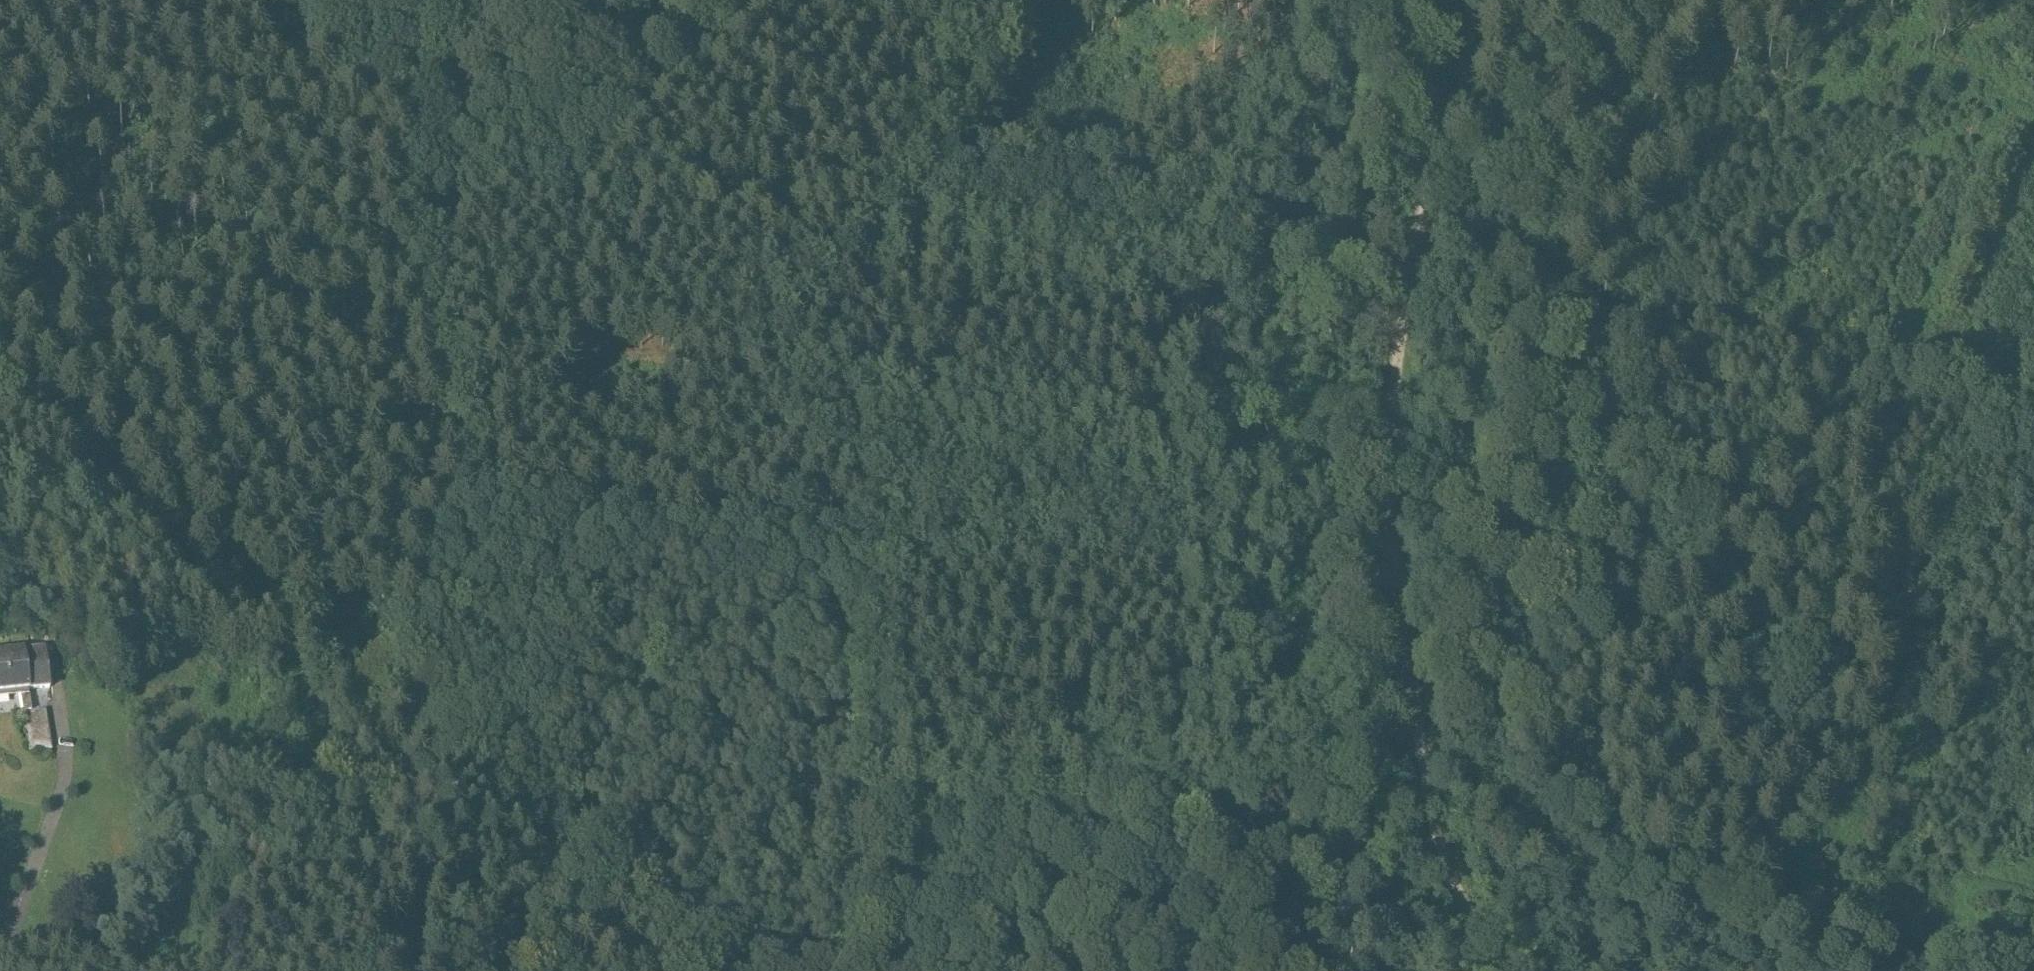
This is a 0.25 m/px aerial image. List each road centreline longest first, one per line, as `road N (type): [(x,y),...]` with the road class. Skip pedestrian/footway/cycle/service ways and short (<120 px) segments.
road 1 (track): [(1004,0),(947,121),(906,184),(871,223),(800,275),(775,330),(777,371),(791,401),(869,482),(897,552),(867,664),(864,715),(876,968)]
road 2 (track): [(2033,515),(1833,640),(1783,644),(1736,620),(1703,577),(1664,483),(1634,364),(1620,339),(1588,313),(1558,257),(1550,164),(1505,0)]
road 3 (track): [(1487,0),(1409,298),(1396,525),(1437,834),(1453,890),(1509,970)]
road 4 (track): [(2033,106),(1913,64)]

